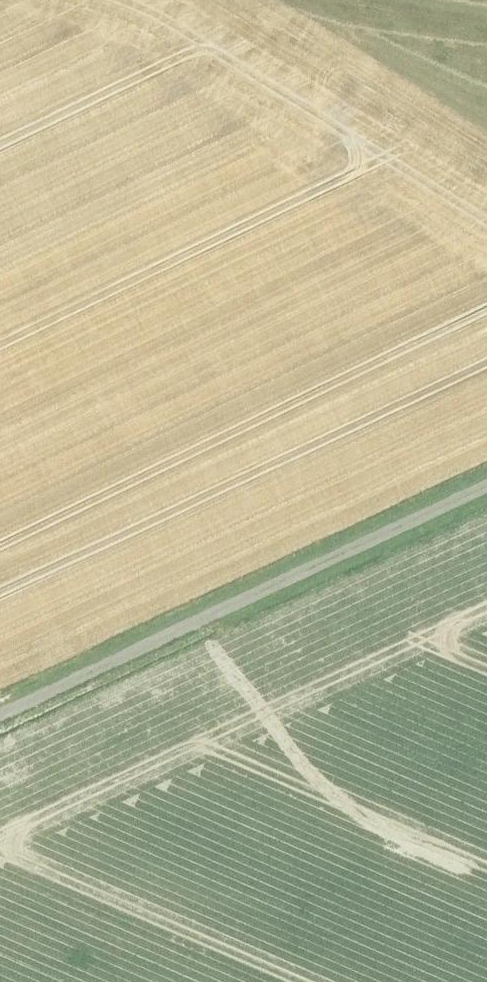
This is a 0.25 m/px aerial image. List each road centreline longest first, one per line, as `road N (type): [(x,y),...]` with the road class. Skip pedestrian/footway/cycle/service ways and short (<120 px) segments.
road 1 (track): [(0,714),(486,487)]

